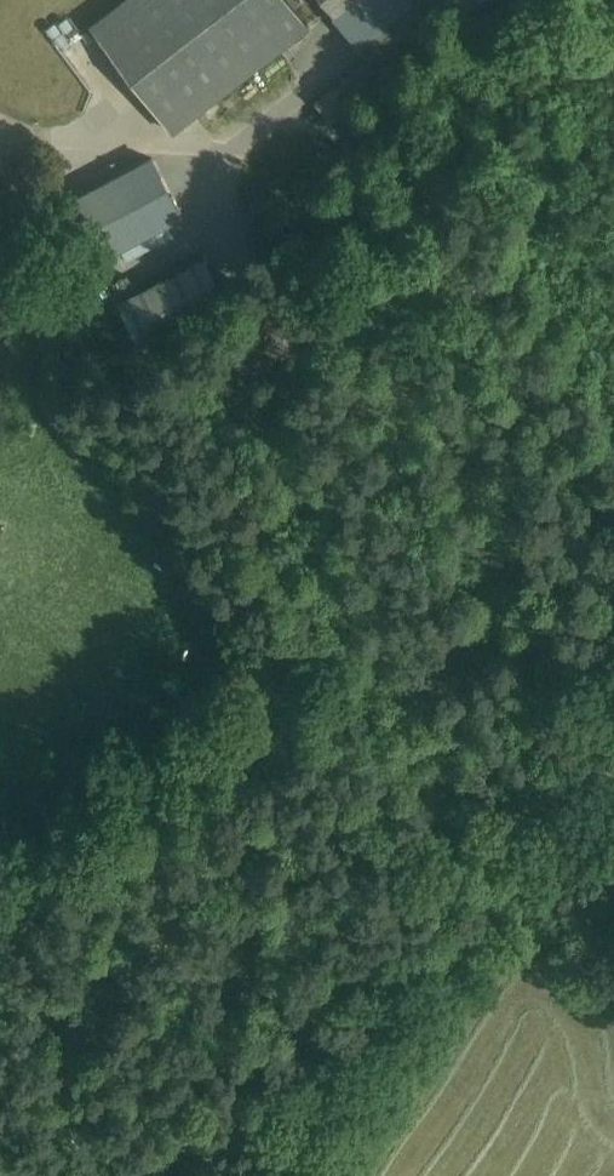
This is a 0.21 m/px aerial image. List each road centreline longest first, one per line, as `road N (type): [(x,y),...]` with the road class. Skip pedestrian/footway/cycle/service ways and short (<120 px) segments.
road 1 (track): [(560,765),(477,790),(414,775),(225,453),(223,418),(244,353),(247,279)]
road 2 (track): [(613,781),(229,404)]

